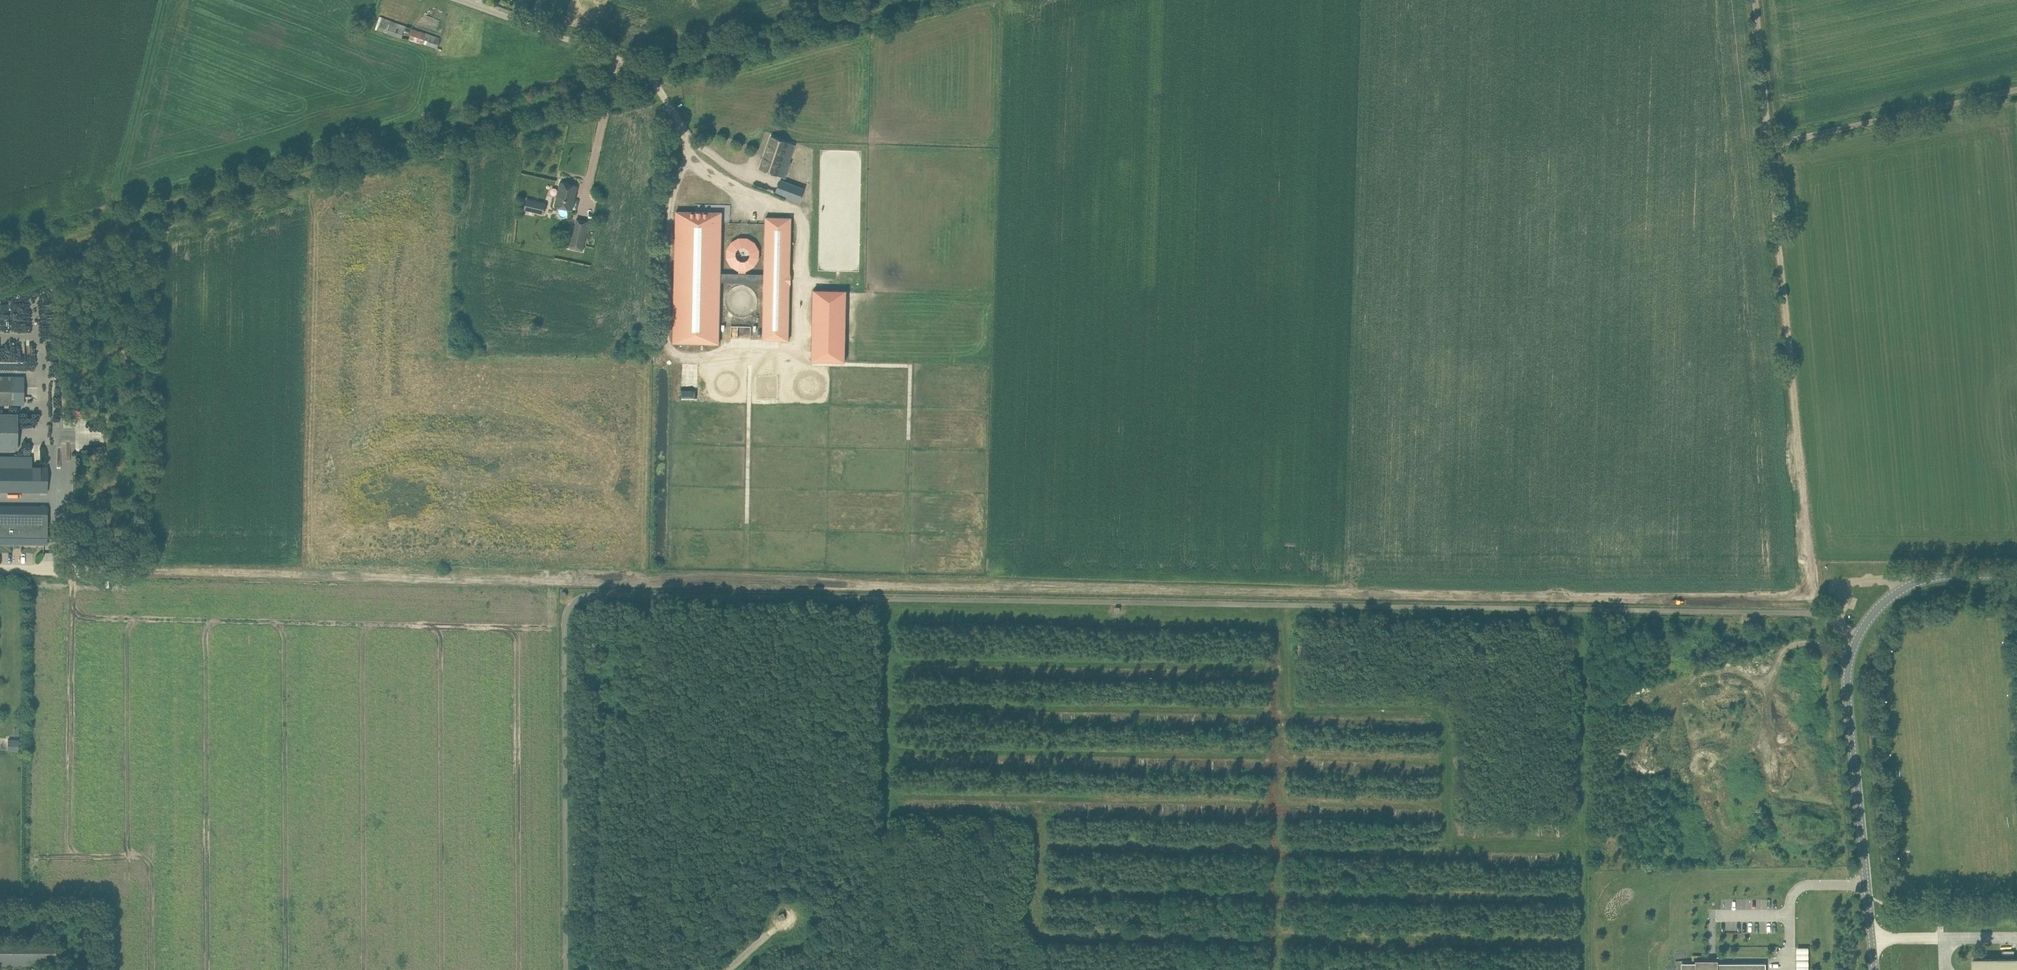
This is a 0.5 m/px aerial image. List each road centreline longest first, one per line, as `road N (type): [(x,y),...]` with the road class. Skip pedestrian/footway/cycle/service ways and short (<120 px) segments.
road 1 (track): [(0,568),(1796,600),(1812,586),(1769,144),(2016,90)]
road 2 (unclassified): [(650,75),(459,0)]
road 3 (unclassified): [(1769,144),(1755,0)]

